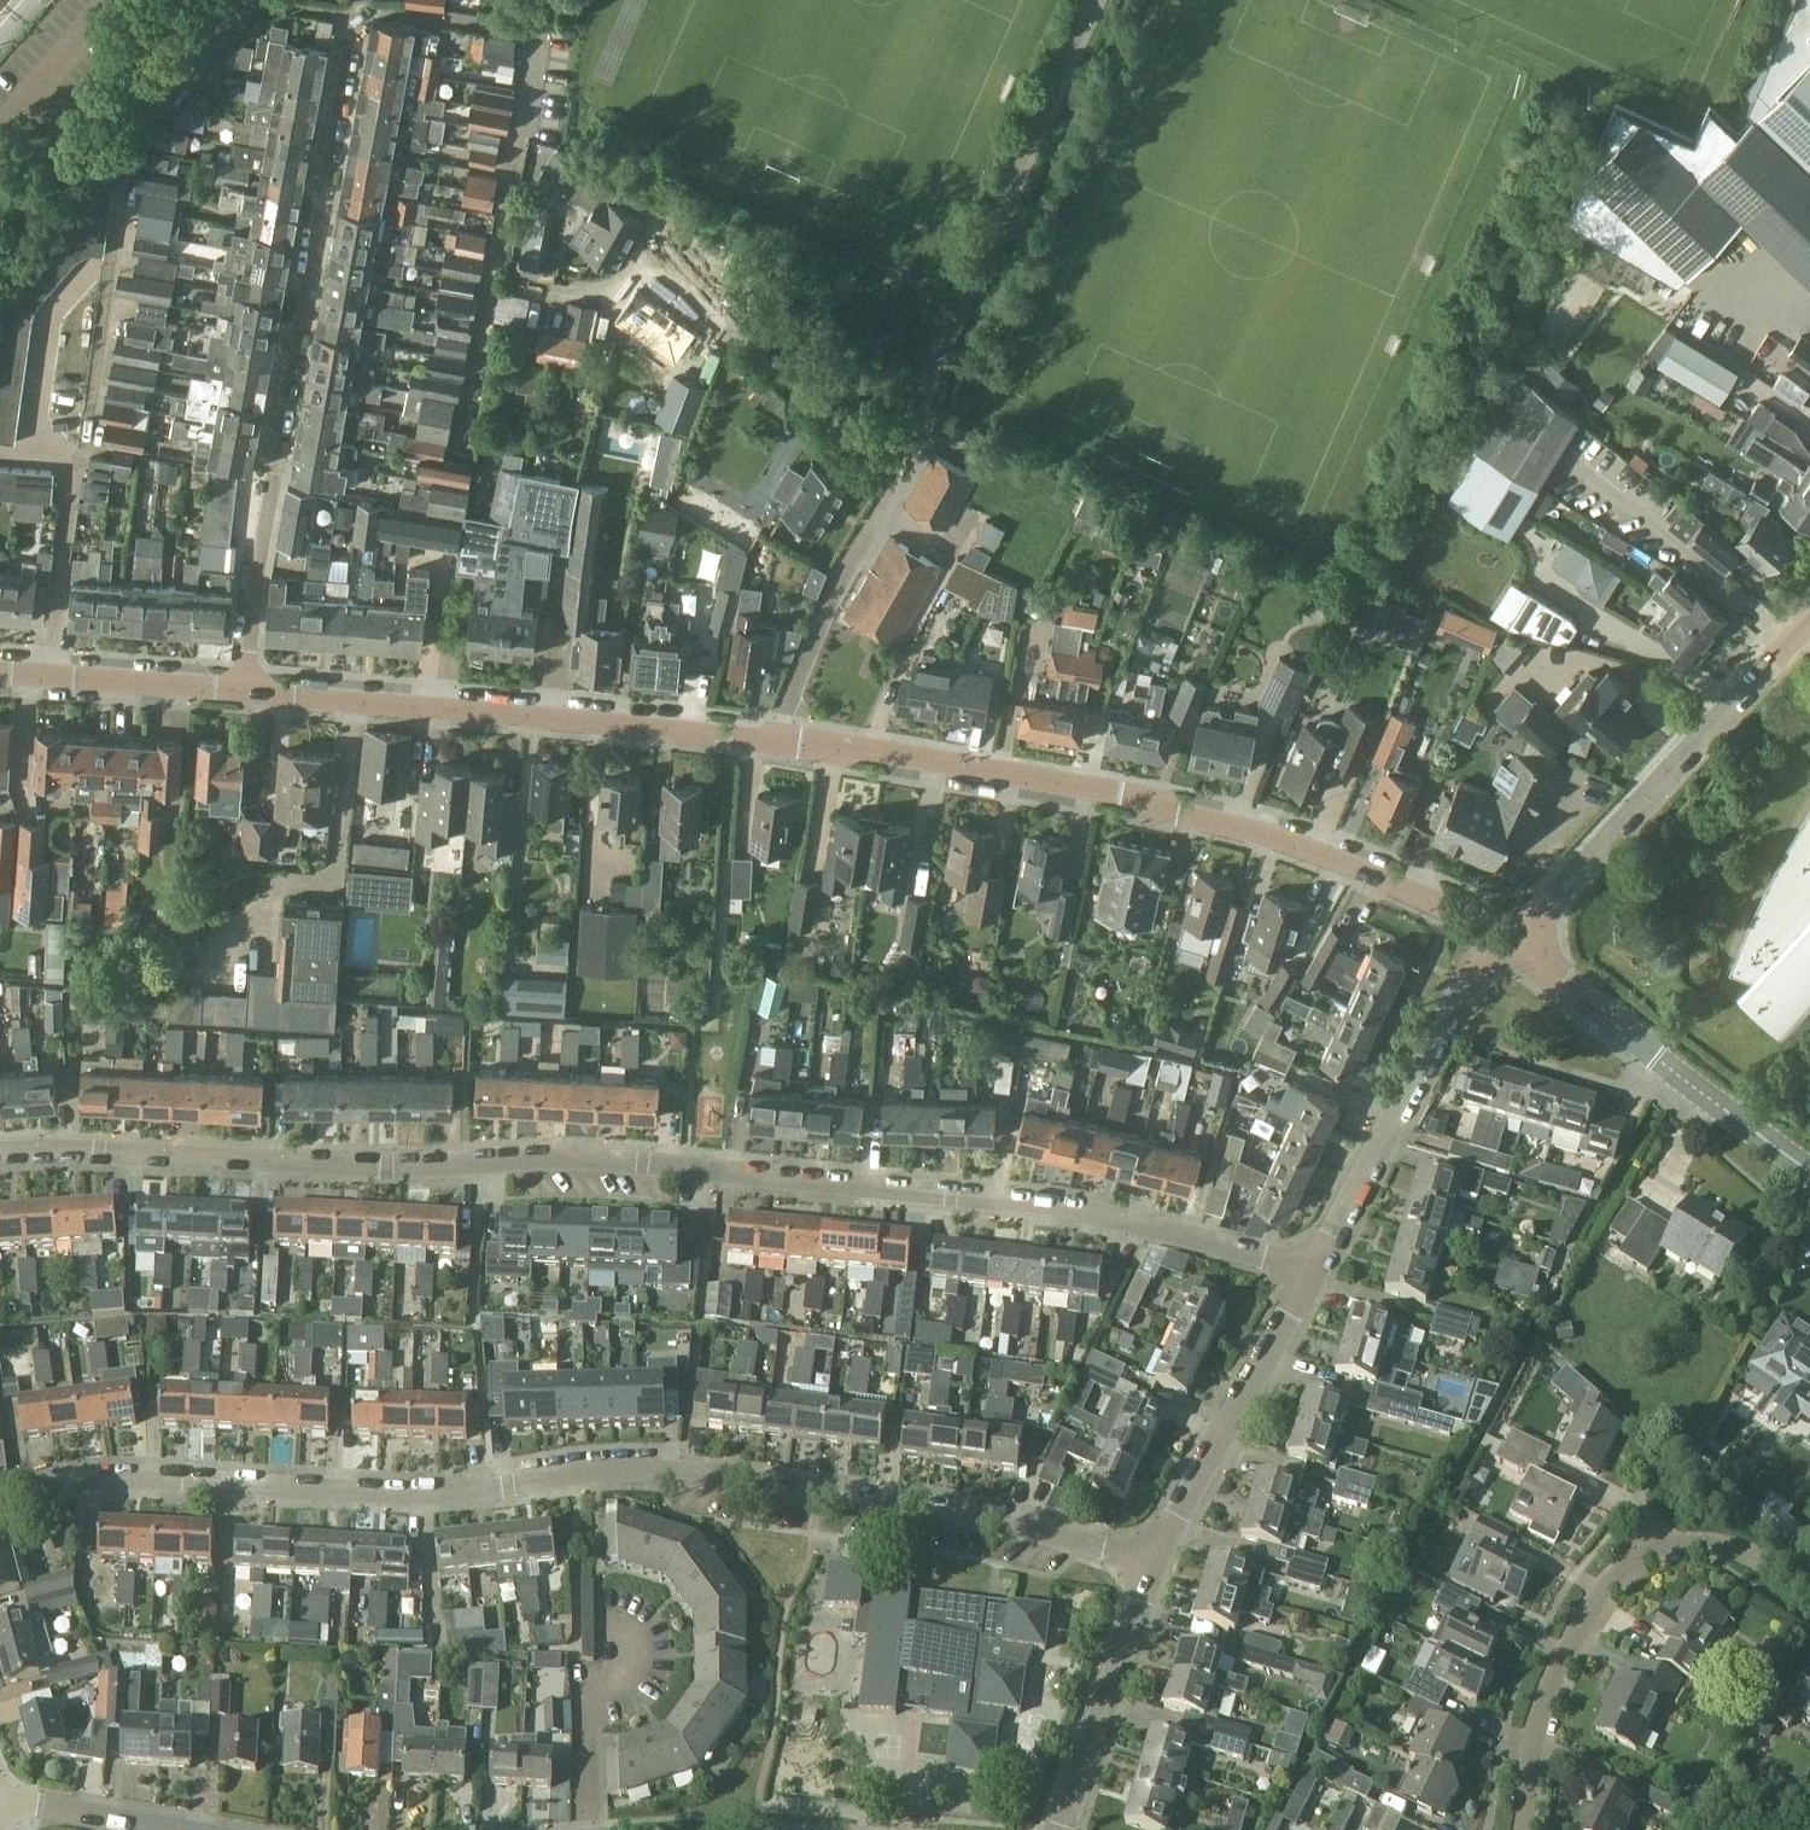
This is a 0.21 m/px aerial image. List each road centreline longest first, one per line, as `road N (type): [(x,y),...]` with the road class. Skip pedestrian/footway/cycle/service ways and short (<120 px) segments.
road 1 (residential): [(0,1154),(249,1151),(471,1161),(685,1184),(824,1185),(1045,1212),(1310,1281)]
road 2 (residential): [(1153,1564),(1014,1522),(650,1469),(436,1492),(106,1477),(0,1502)]
road 3 (residential): [(48,676),(137,124),(261,20),(354,6)]
road 4 (tertiary): [(1505,944),(1451,911),(1293,845),(1116,792),(780,740)]
road 5 (residential): [(245,689),(254,583),(354,6)]
road 6 (tertiary): [(780,740),(245,689)]
road 7 (residential): [(1523,1829),(1543,1711),(1582,1623),(1627,1570),(1689,1540),(1741,1548),(1809,1592)]
road 8 (residential): [(1505,944),(1809,614)]
road 9 (residential): [(1310,1281),(1464,984),(1505,944)]
road 10 (tertiary): [(1809,1168),(1505,944)]
road 11 (residential): [(1153,1564),(1310,1281)]
road 12 (residential): [(780,740),(783,714),(903,456)]
road 13 (residential): [(1060,1829),(1153,1564)]
road 14 (tertiary): [(245,689),(48,676)]
road 15 (residential): [(354,6),(545,31)]
road 16 (residential): [(187,1829),(0,1807)]
road 17 (unclassified): [(109,0),(0,126)]

